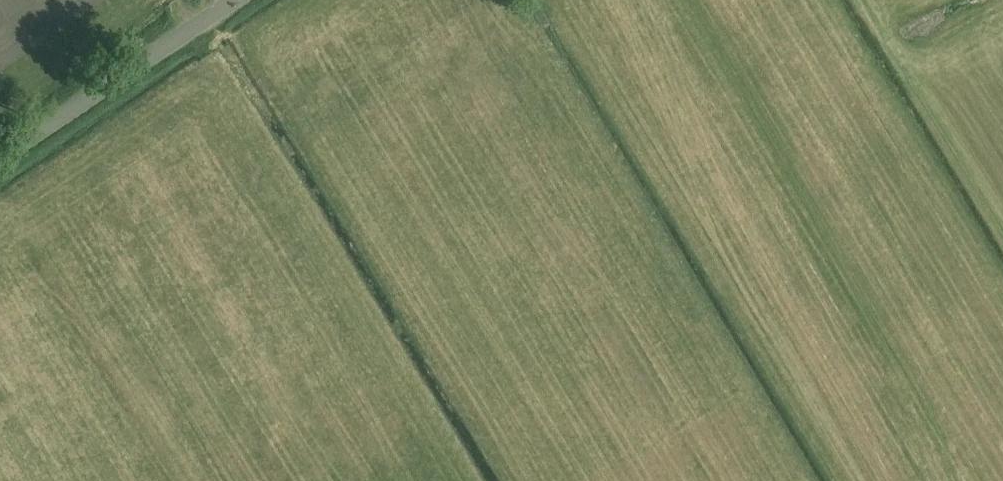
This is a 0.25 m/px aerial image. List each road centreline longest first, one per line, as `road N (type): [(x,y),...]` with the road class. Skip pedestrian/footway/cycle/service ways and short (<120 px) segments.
road 1 (track): [(803,480),(510,0)]
road 2 (unclassified): [(0,152),(226,0)]

